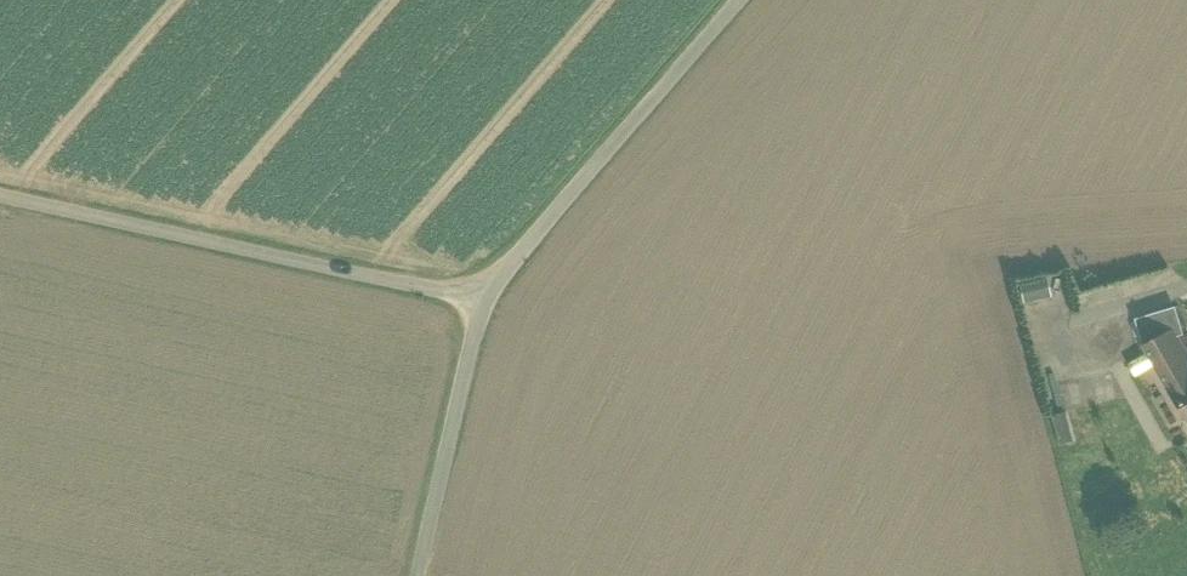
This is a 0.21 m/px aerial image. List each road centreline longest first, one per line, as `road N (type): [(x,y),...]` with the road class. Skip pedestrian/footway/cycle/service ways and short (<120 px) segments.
road 1 (track): [(0,197),(478,302),(741,0)]
road 2 (track): [(418,575),(478,302)]
road 3 (track): [(1186,287),(1070,322)]

